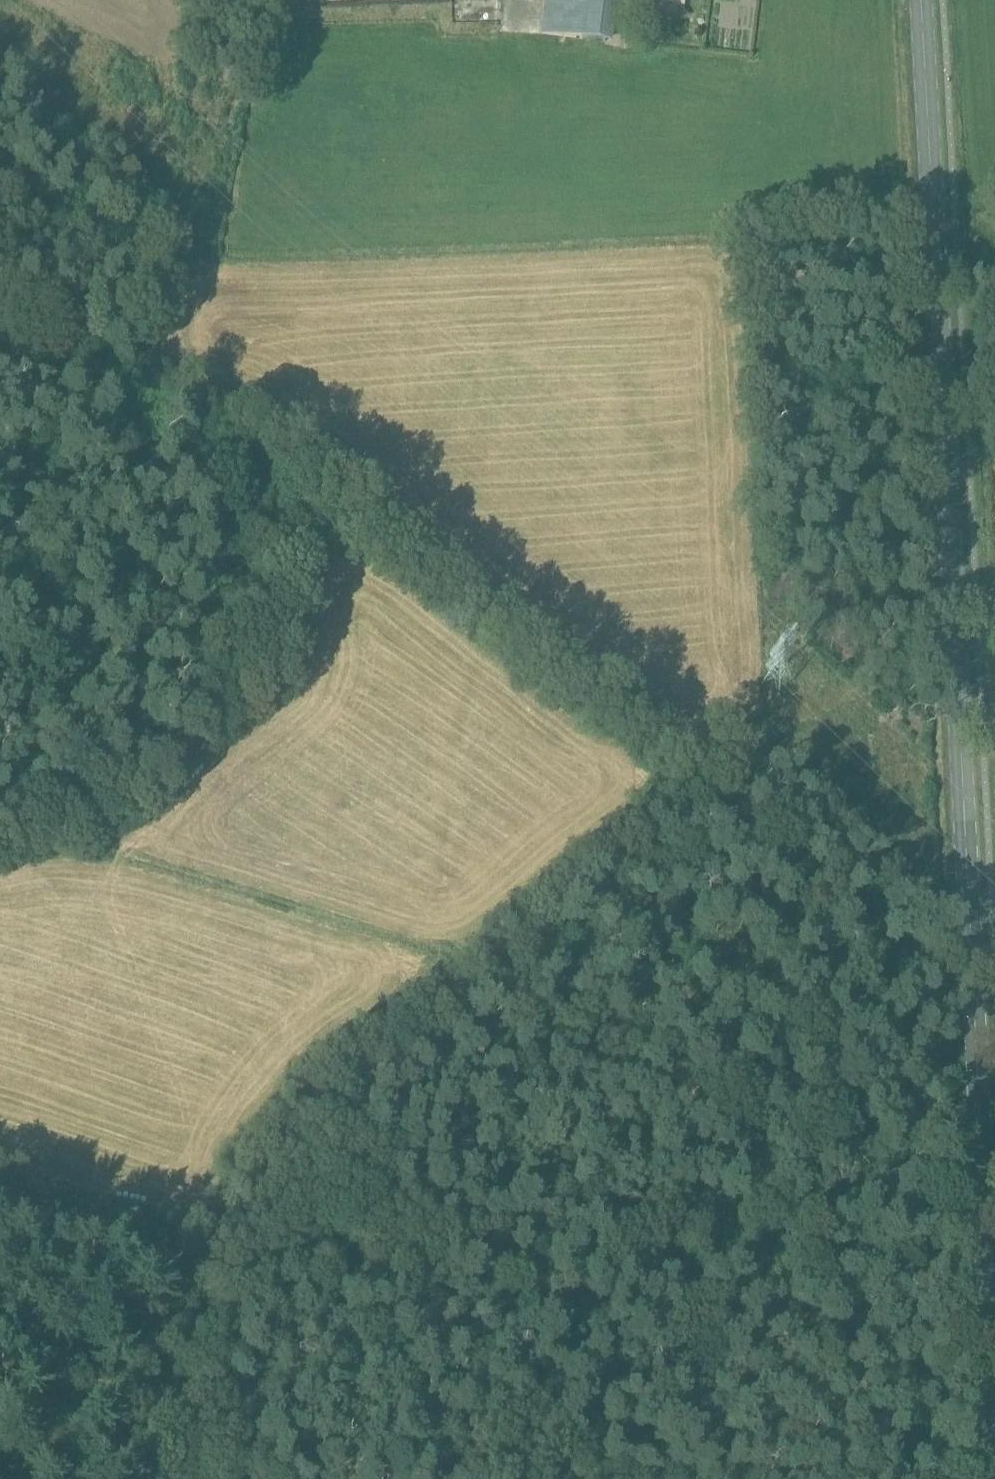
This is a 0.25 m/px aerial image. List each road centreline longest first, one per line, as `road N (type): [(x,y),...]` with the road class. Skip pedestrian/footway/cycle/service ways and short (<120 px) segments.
road 1 (primary): [(993,1478),(920,0)]

